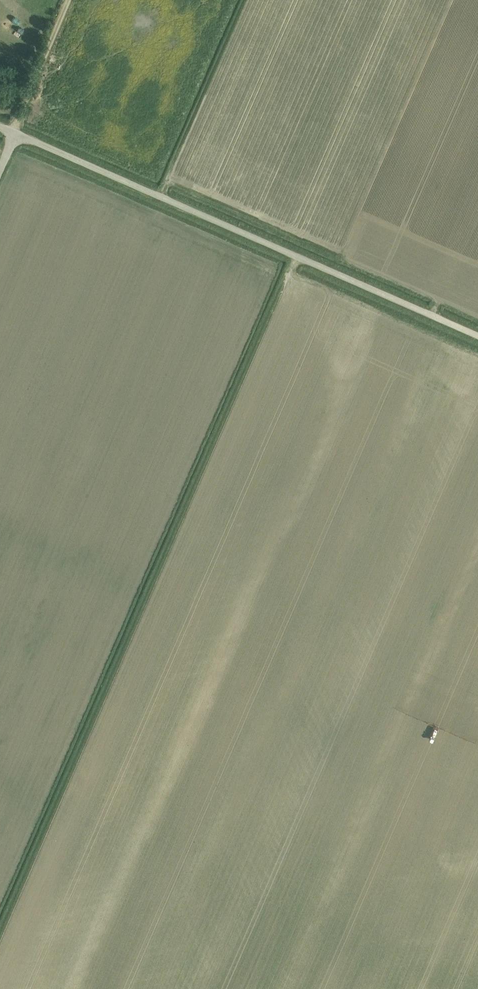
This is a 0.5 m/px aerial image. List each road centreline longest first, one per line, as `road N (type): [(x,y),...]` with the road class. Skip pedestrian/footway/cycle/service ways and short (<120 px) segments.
road 1 (unclassified): [(477,335),(0,128)]

